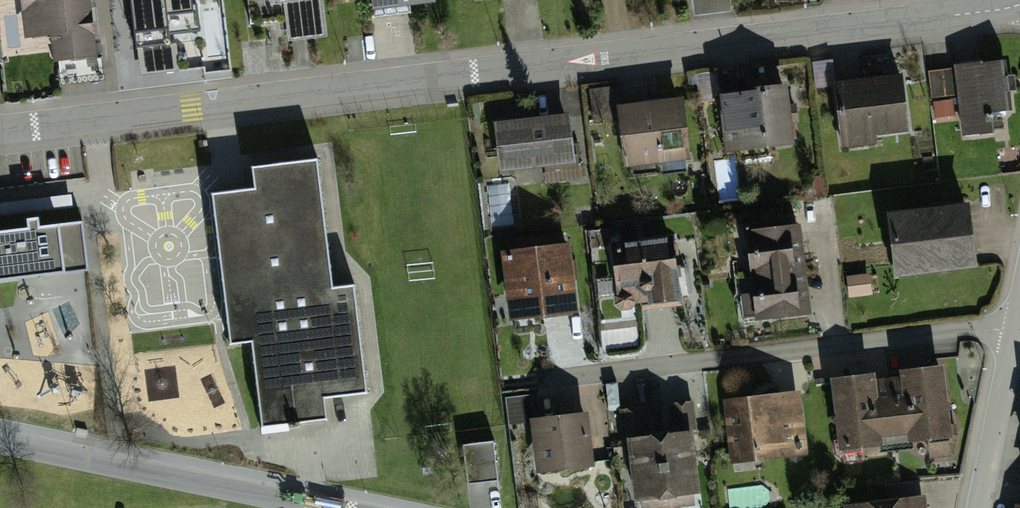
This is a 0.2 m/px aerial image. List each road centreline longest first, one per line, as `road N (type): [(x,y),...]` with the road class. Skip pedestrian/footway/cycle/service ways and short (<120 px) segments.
road 1 (residential): [(1019,5),(0,135)]
road 2 (residential): [(1019,328),(550,386)]
road 3 (unclassified): [(0,442),(304,507)]
road 4 (residential): [(1019,329),(981,507)]

